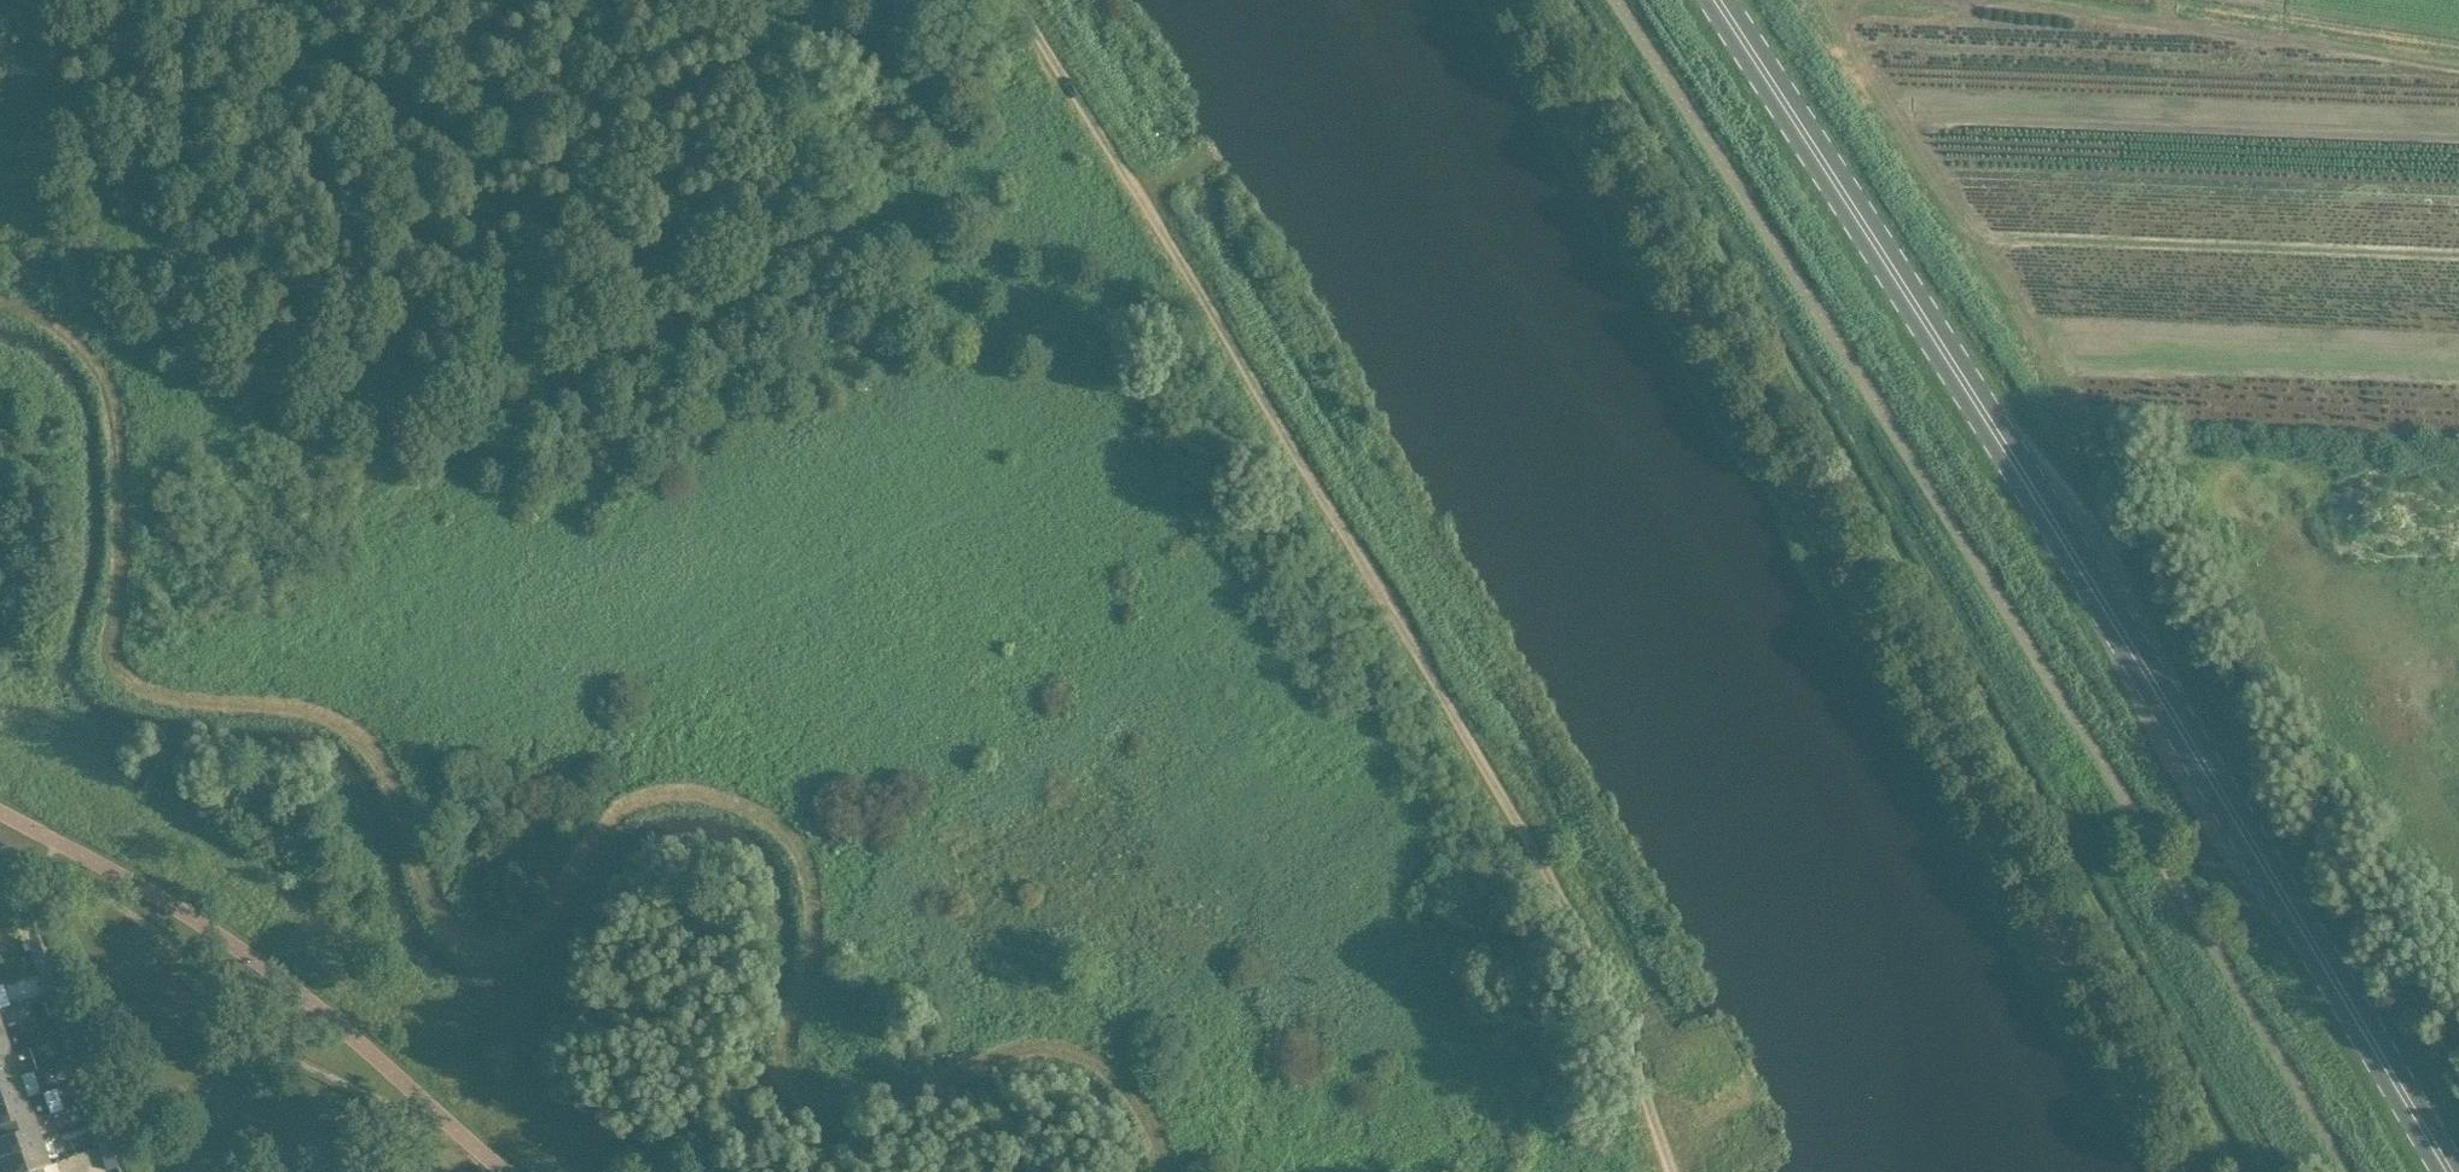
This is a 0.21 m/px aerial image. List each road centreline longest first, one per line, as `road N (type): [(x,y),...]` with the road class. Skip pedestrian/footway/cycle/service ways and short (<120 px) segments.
road 1 (primary): [(2450,1171),(2196,748),(1716,0)]
road 2 (track): [(1025,0),(1303,447),(1599,955),(1672,1171)]

